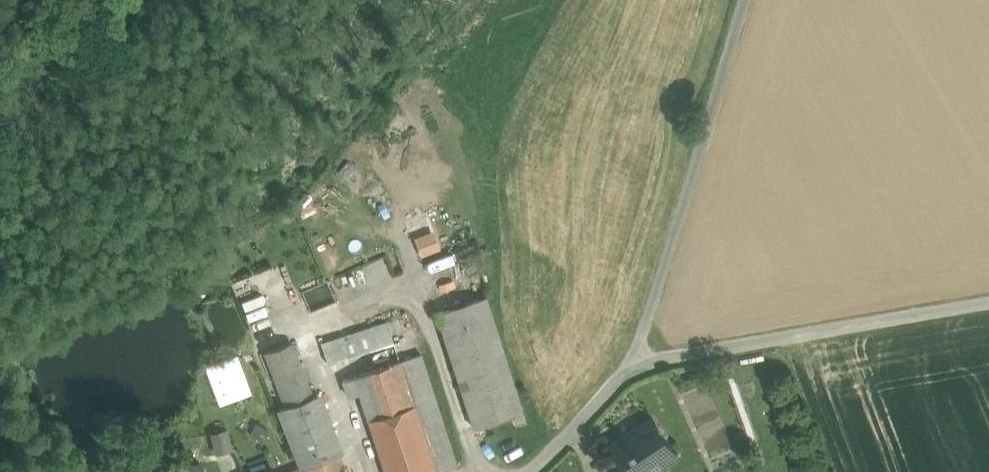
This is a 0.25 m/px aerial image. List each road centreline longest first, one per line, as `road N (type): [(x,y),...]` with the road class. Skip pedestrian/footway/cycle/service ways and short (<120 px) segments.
road 1 (unclassified): [(988,303),(674,357),(627,375),(527,471)]
road 2 (track): [(627,375),(744,0)]

